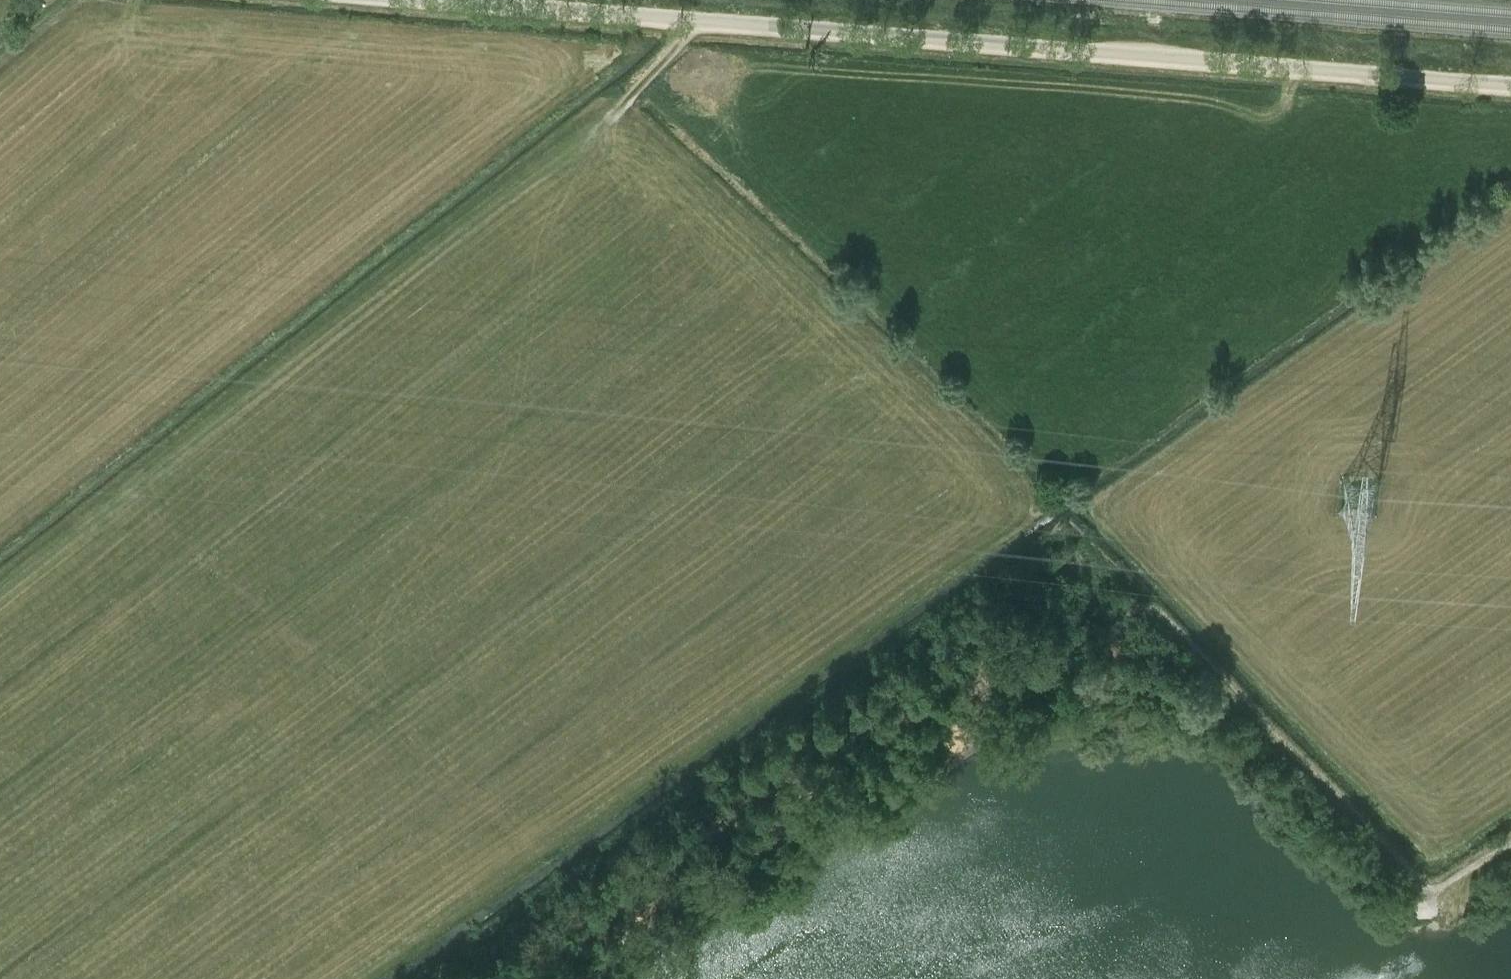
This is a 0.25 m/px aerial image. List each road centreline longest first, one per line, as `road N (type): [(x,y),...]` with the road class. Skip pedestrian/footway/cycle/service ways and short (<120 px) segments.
road 1 (unclassified): [(1510,94),(313,0)]

